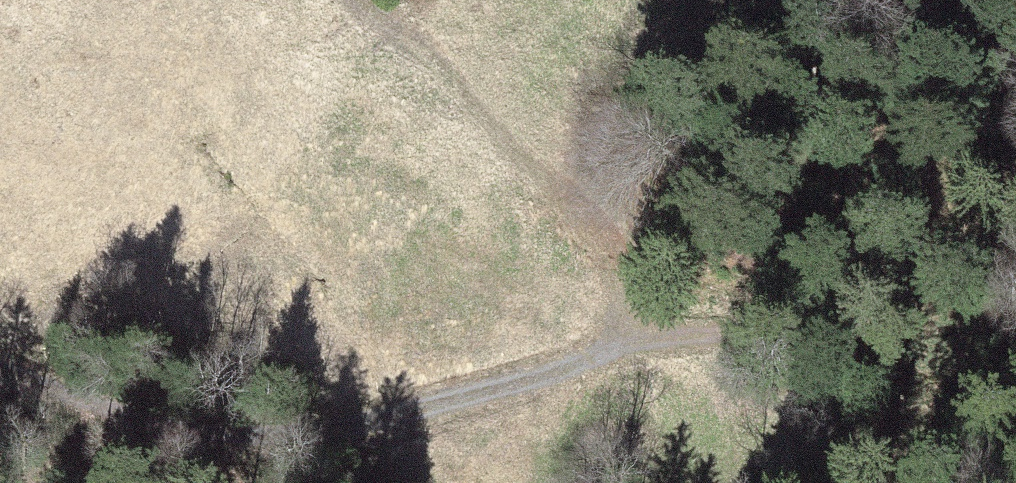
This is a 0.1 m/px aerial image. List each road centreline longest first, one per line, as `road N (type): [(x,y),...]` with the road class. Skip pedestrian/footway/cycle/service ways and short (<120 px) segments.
road 1 (track): [(0,374),(185,440),(340,433),(615,346),(724,336)]
road 2 (track): [(615,346),(604,243),(430,58),(363,0)]

